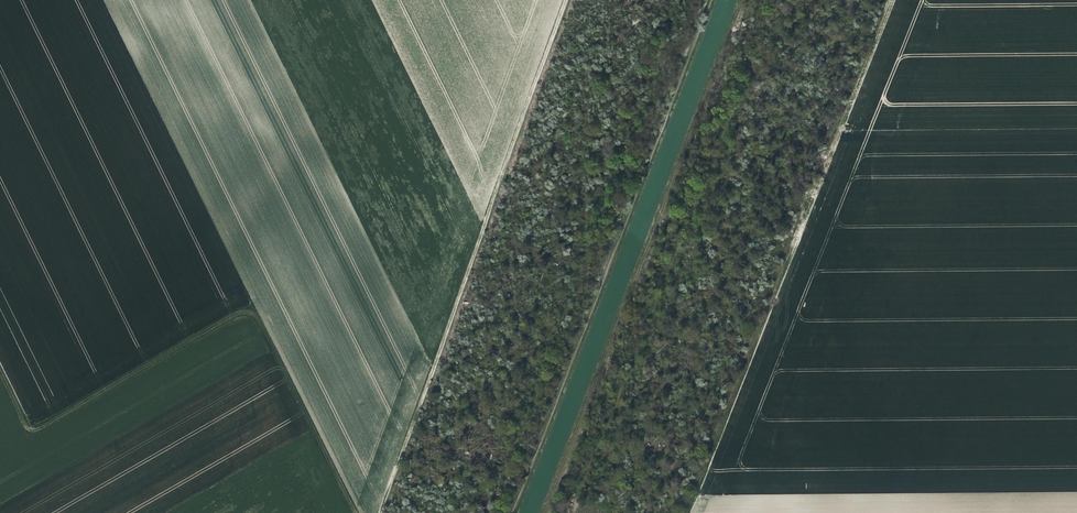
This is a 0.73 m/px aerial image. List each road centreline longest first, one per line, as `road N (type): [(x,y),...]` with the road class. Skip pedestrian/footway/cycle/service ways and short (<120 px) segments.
road 1 (track): [(708,0),(509,512)]
road 2 (track): [(380,512),(563,0)]
road 3 (track): [(0,499),(268,346),(355,512)]

